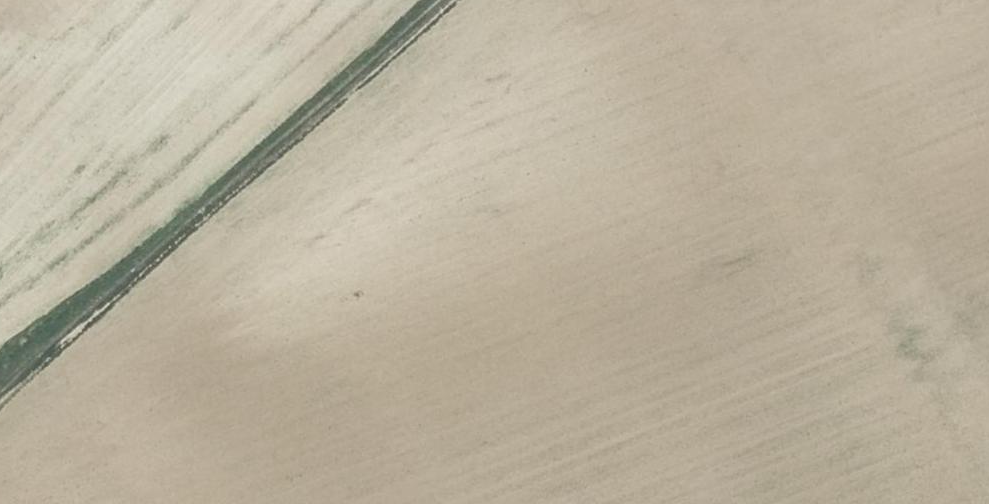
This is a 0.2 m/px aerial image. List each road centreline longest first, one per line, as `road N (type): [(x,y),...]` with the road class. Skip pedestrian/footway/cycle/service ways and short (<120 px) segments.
road 1 (track): [(0,397),(457,0)]

